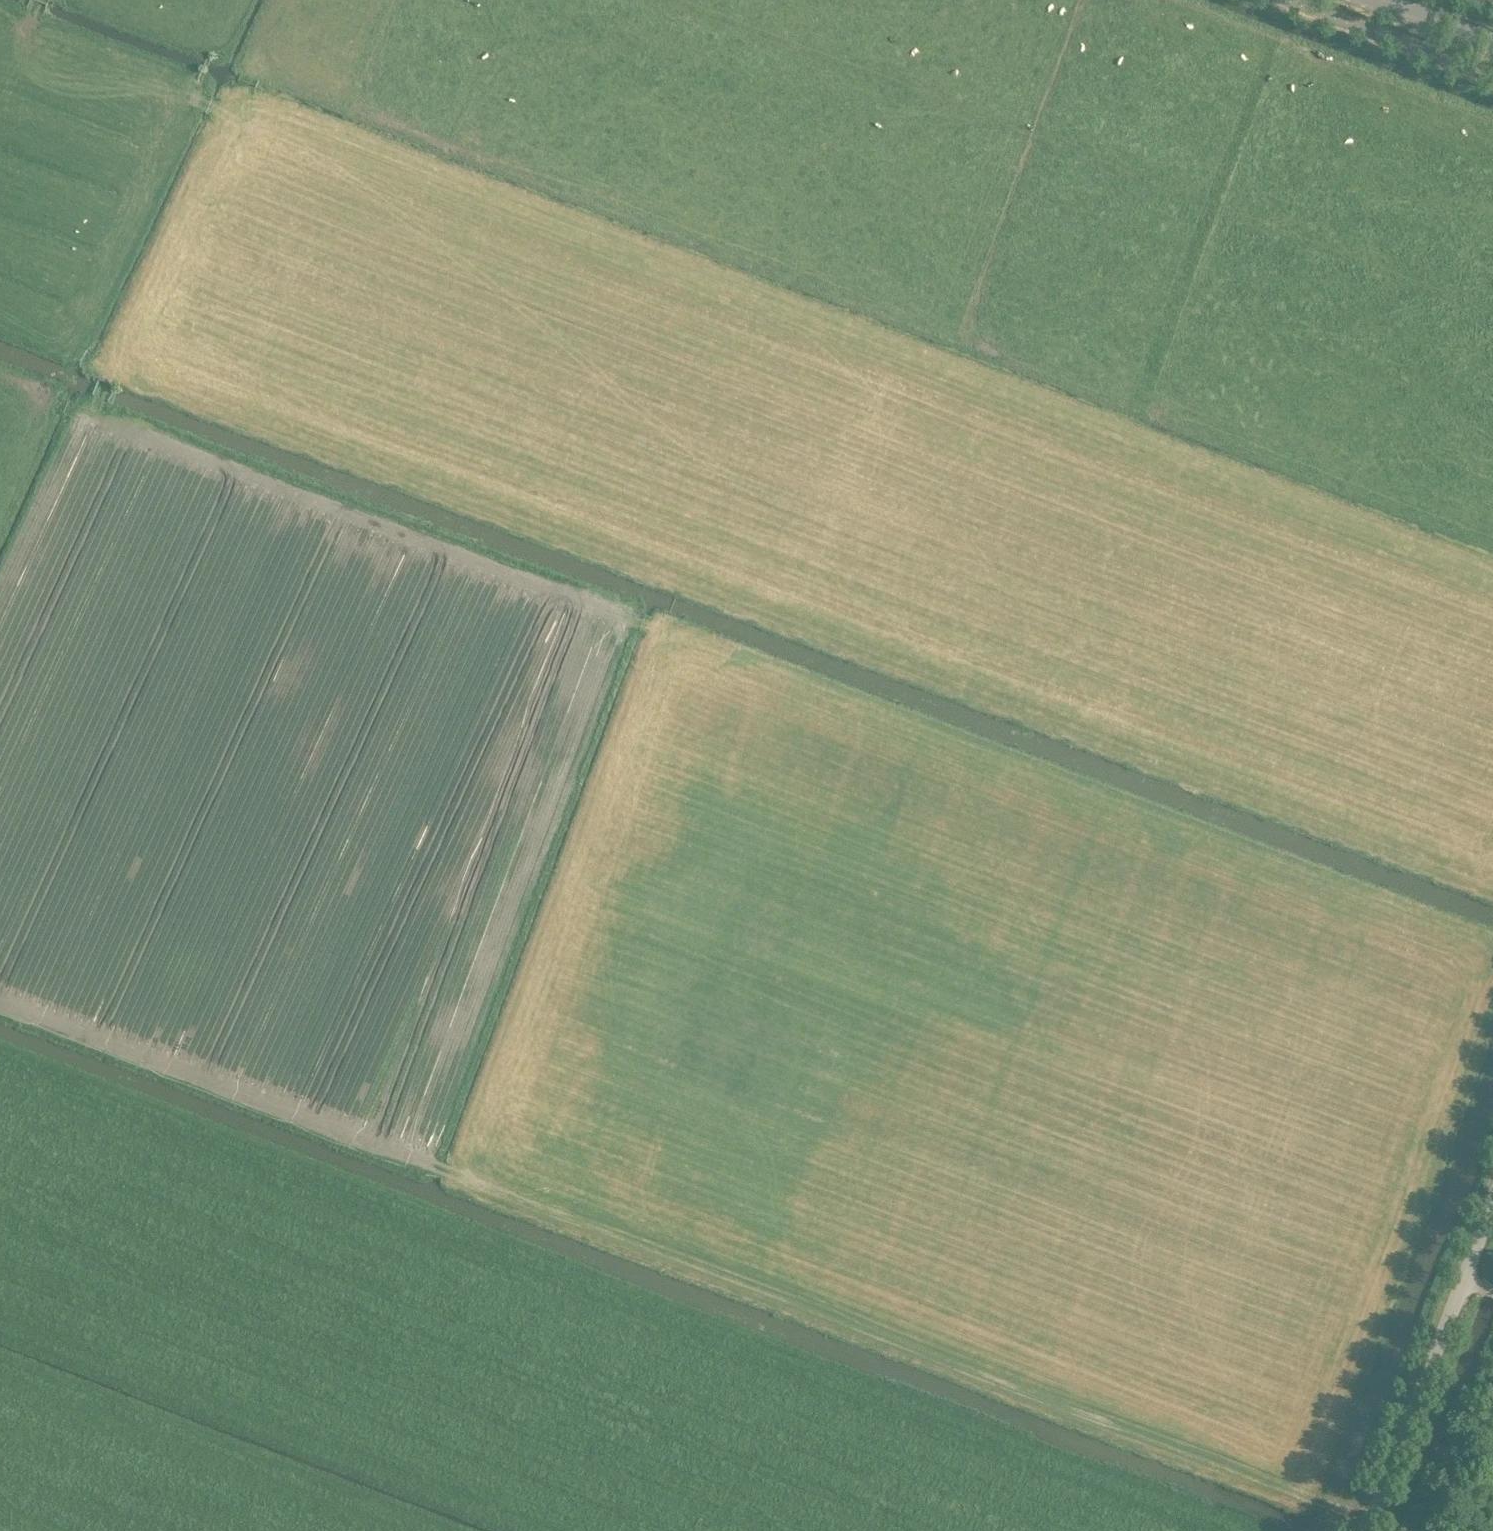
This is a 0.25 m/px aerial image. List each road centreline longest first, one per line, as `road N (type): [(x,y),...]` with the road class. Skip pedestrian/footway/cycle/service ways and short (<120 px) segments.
road 1 (unclassified): [(1366,1530),(1492,1198)]
road 2 (tertiary): [(1492,44),(1378,0)]

